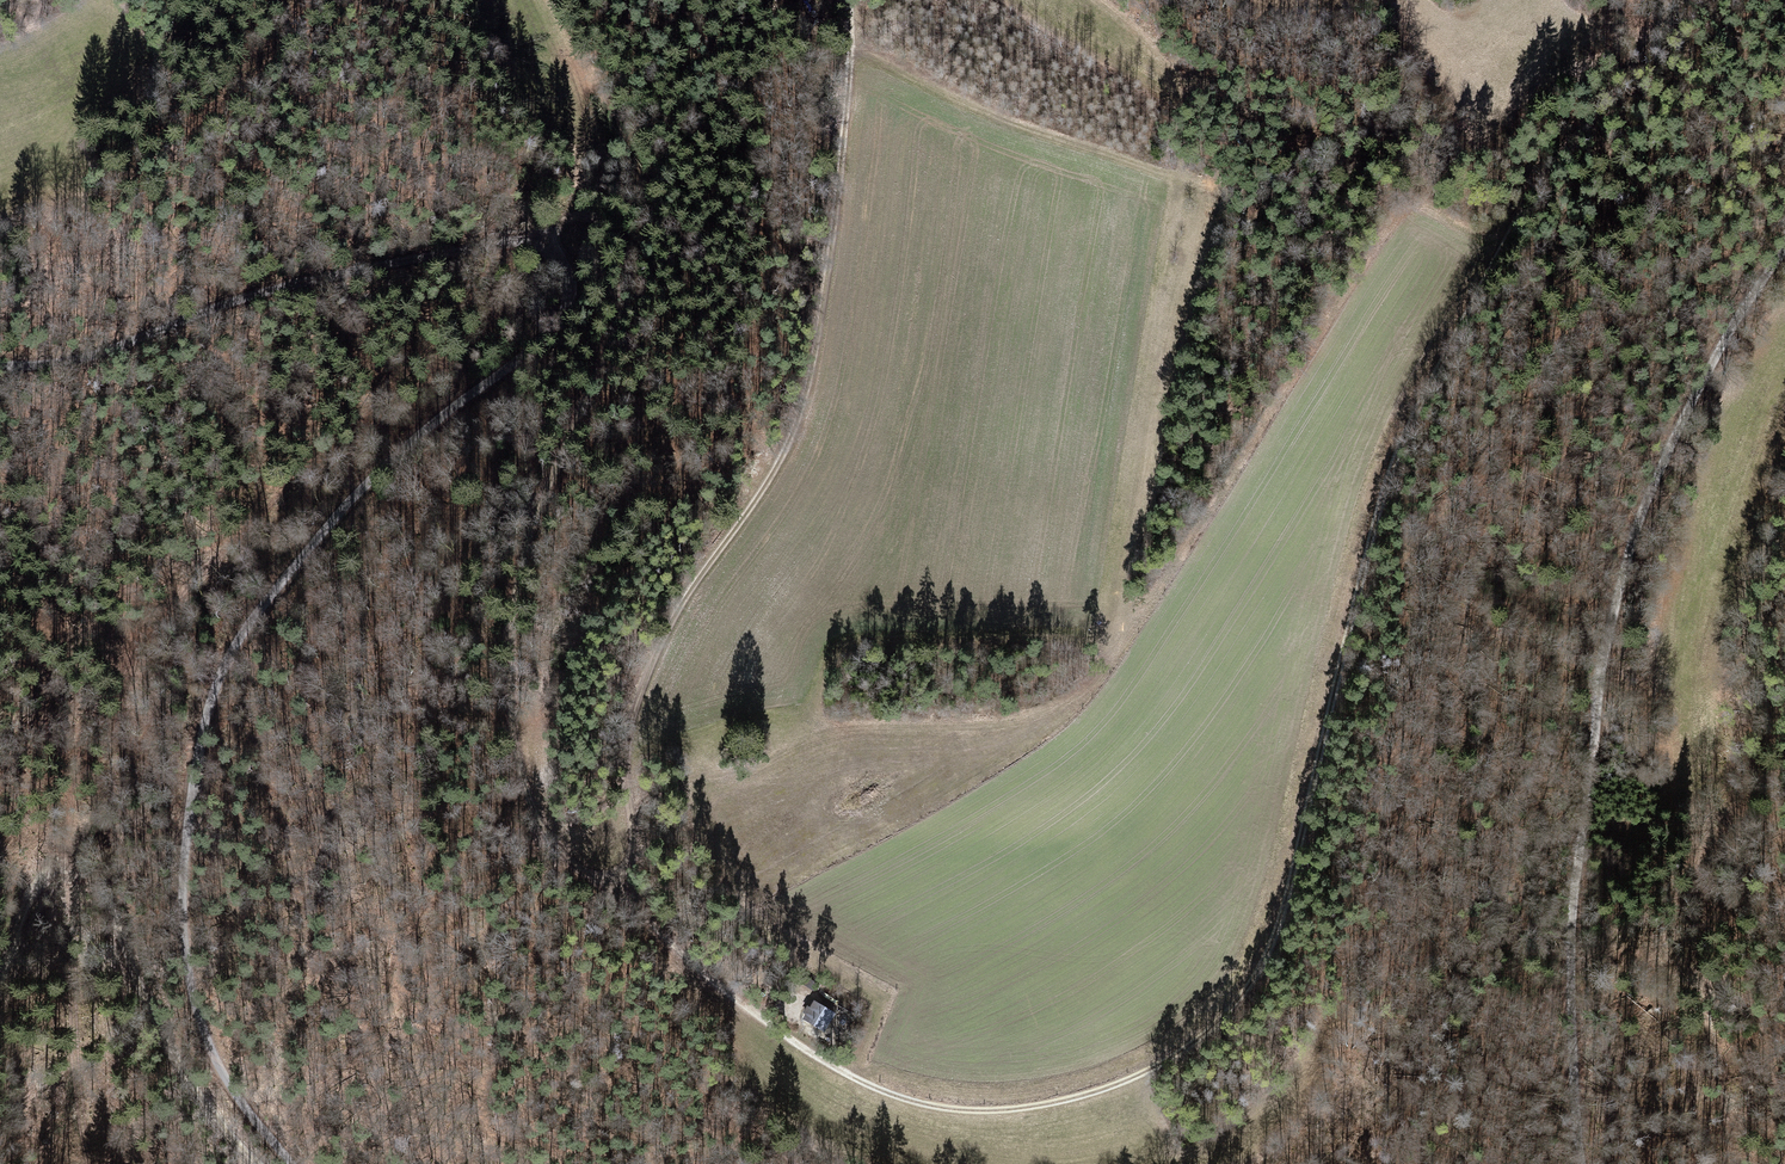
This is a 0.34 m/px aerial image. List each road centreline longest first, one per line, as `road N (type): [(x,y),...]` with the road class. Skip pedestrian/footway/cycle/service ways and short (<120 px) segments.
road 1 (track): [(629,874),(722,991),(846,1076),(934,1109),(1018,1111),(1132,1076),(1240,999),(1302,831),(1339,672),(1418,414),(1540,159),(1677,0)]
road 2 (residential): [(0,364),(100,353),(237,299),(484,245),(519,242),(558,256),(569,281),(565,311),(545,336),(379,472),(263,606),(218,675),(185,845),(180,929),(212,1053),(241,1106),(291,1163)]
road 3 (track): [(95,1163),(80,1056),(71,863),(83,767),(99,717),(143,643),(298,480),(482,340),(558,256),(571,215)]
road 4 (track): [(1581,1163),(1571,1074),(1575,899),(1616,598),(1650,487),(1743,307),(1784,251)]
road 5 (track): [(629,874),(631,734),(653,661),(766,487),(802,401),(858,40),(850,0)]
road 6 (track): [(571,215),(608,220),(629,253),(620,306),(540,526),(519,734),(563,842),(629,874)]
road 7 (track): [(71,863),(98,883),(122,918),(207,1108),(258,1163)]
road 8 (track): [(1726,1163),(1700,938),(1707,807)]
road 9 (track): [(143,643),(114,629),(68,636),(0,687)]
road 10 (track): [(71,863),(47,876),(25,911),(0,993)]

